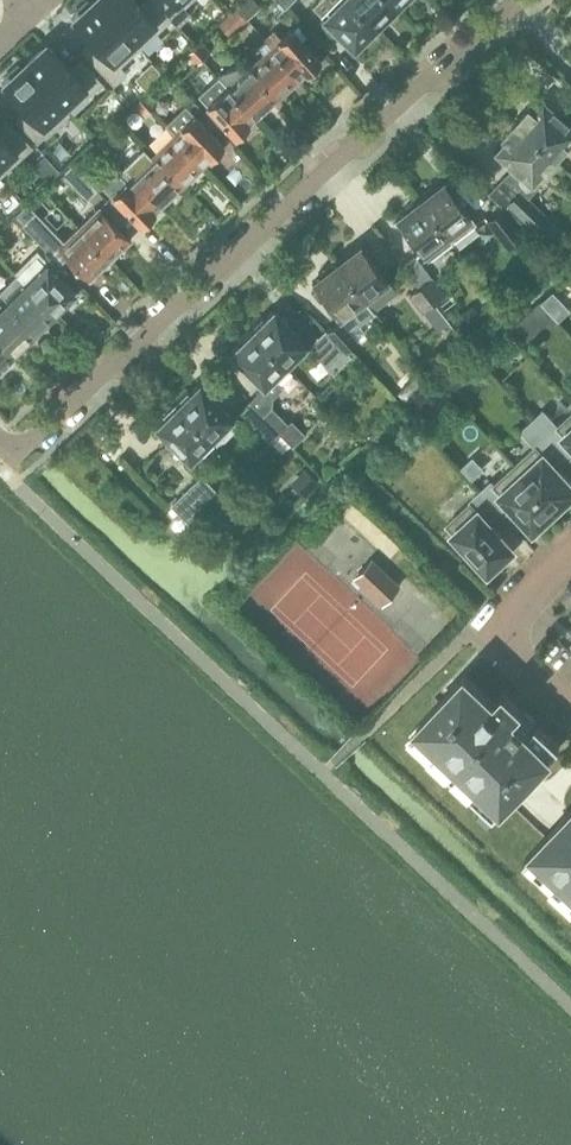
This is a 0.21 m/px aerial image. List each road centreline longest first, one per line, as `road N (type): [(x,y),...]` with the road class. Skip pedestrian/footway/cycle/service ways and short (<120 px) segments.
road 1 (residential): [(17,450),(497,0)]
road 2 (residential): [(570,700),(493,627),(570,553)]

